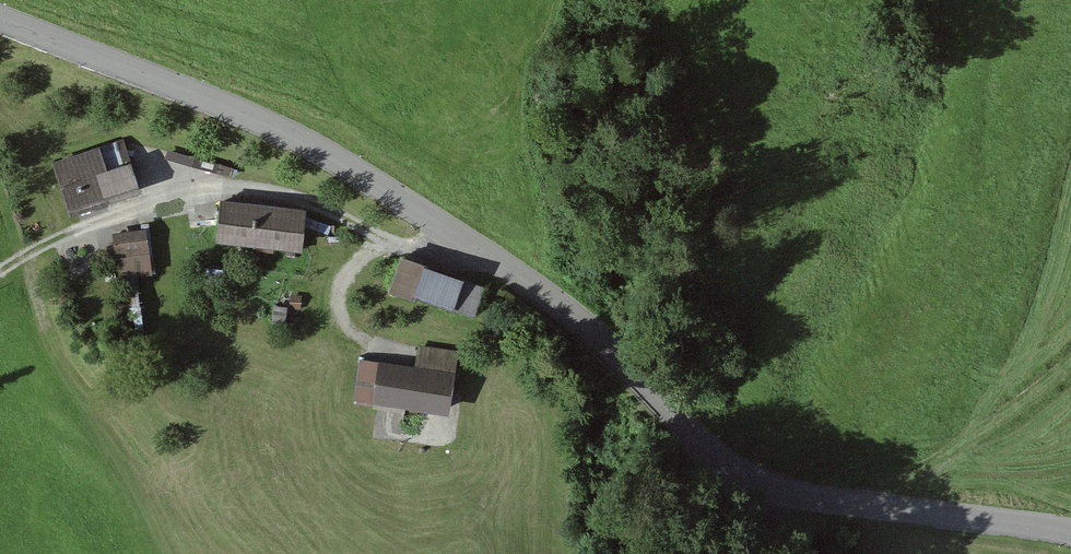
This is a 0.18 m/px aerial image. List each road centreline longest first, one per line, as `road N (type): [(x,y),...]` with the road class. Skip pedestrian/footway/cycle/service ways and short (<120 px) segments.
road 1 (unclassified): [(1070,536),(853,506),(770,475),(698,436),(504,269),(339,163),(264,124),(0,22)]
road 2 (track): [(990,428),(853,506)]

